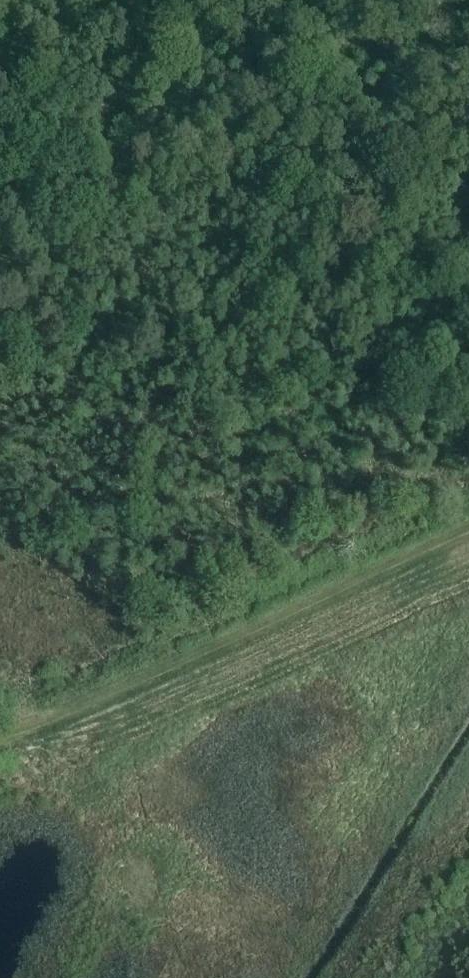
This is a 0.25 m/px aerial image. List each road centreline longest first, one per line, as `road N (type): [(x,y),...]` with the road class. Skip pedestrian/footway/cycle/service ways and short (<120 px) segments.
road 1 (track): [(468,527),(0,737)]

